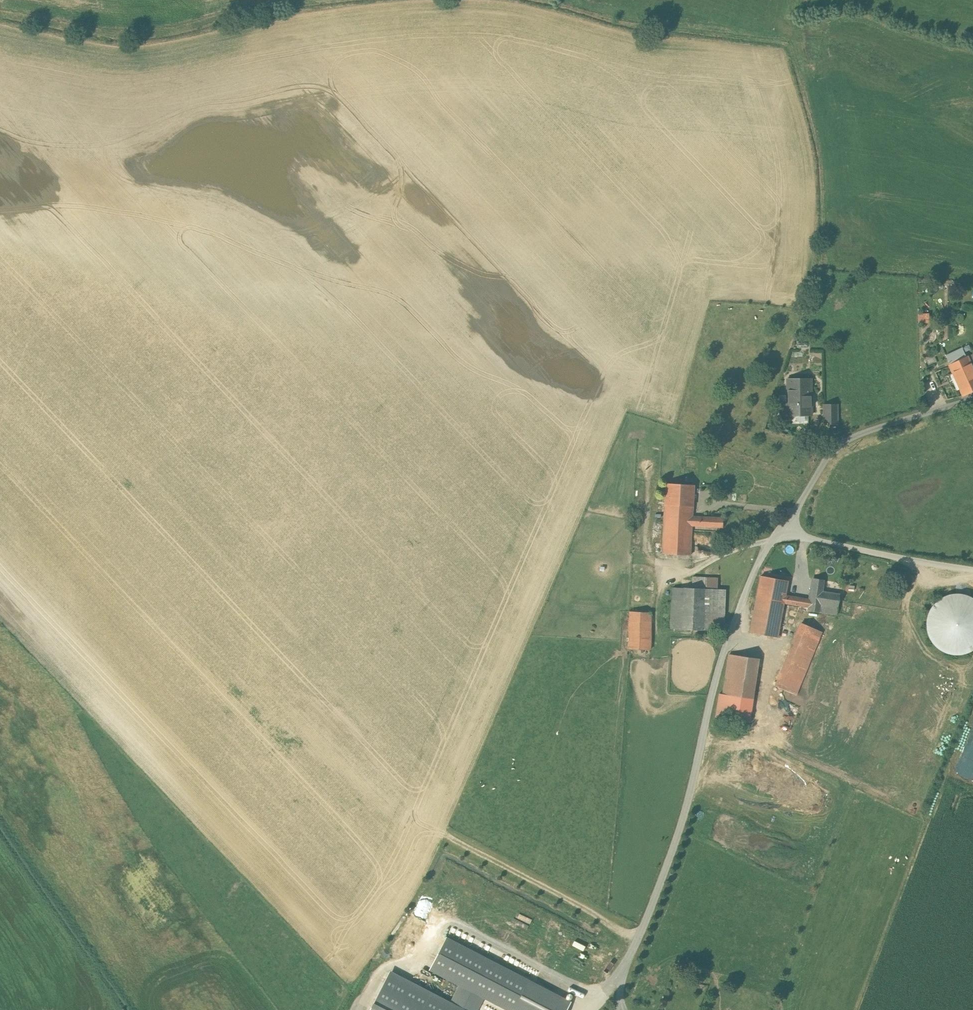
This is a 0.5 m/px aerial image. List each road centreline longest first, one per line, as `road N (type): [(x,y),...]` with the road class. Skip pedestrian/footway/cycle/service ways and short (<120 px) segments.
road 1 (track): [(786,528),(746,591),(686,811),(616,1002)]

